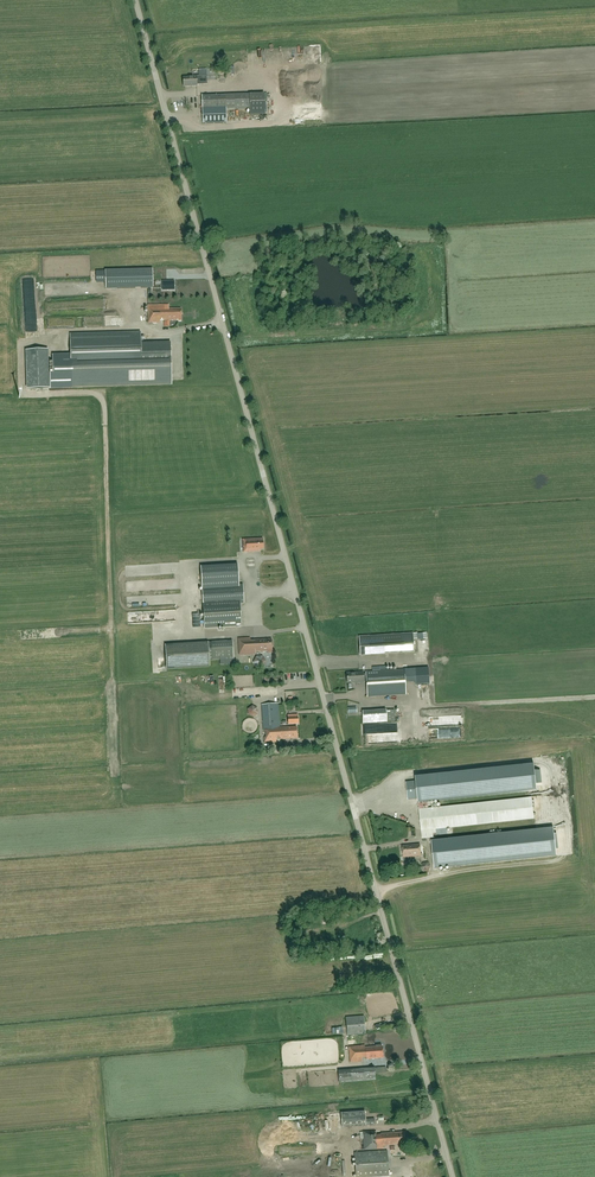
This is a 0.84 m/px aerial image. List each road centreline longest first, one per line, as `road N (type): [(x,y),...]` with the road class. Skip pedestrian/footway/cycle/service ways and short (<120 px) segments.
road 1 (unclassified): [(452,1176),(136,0)]

